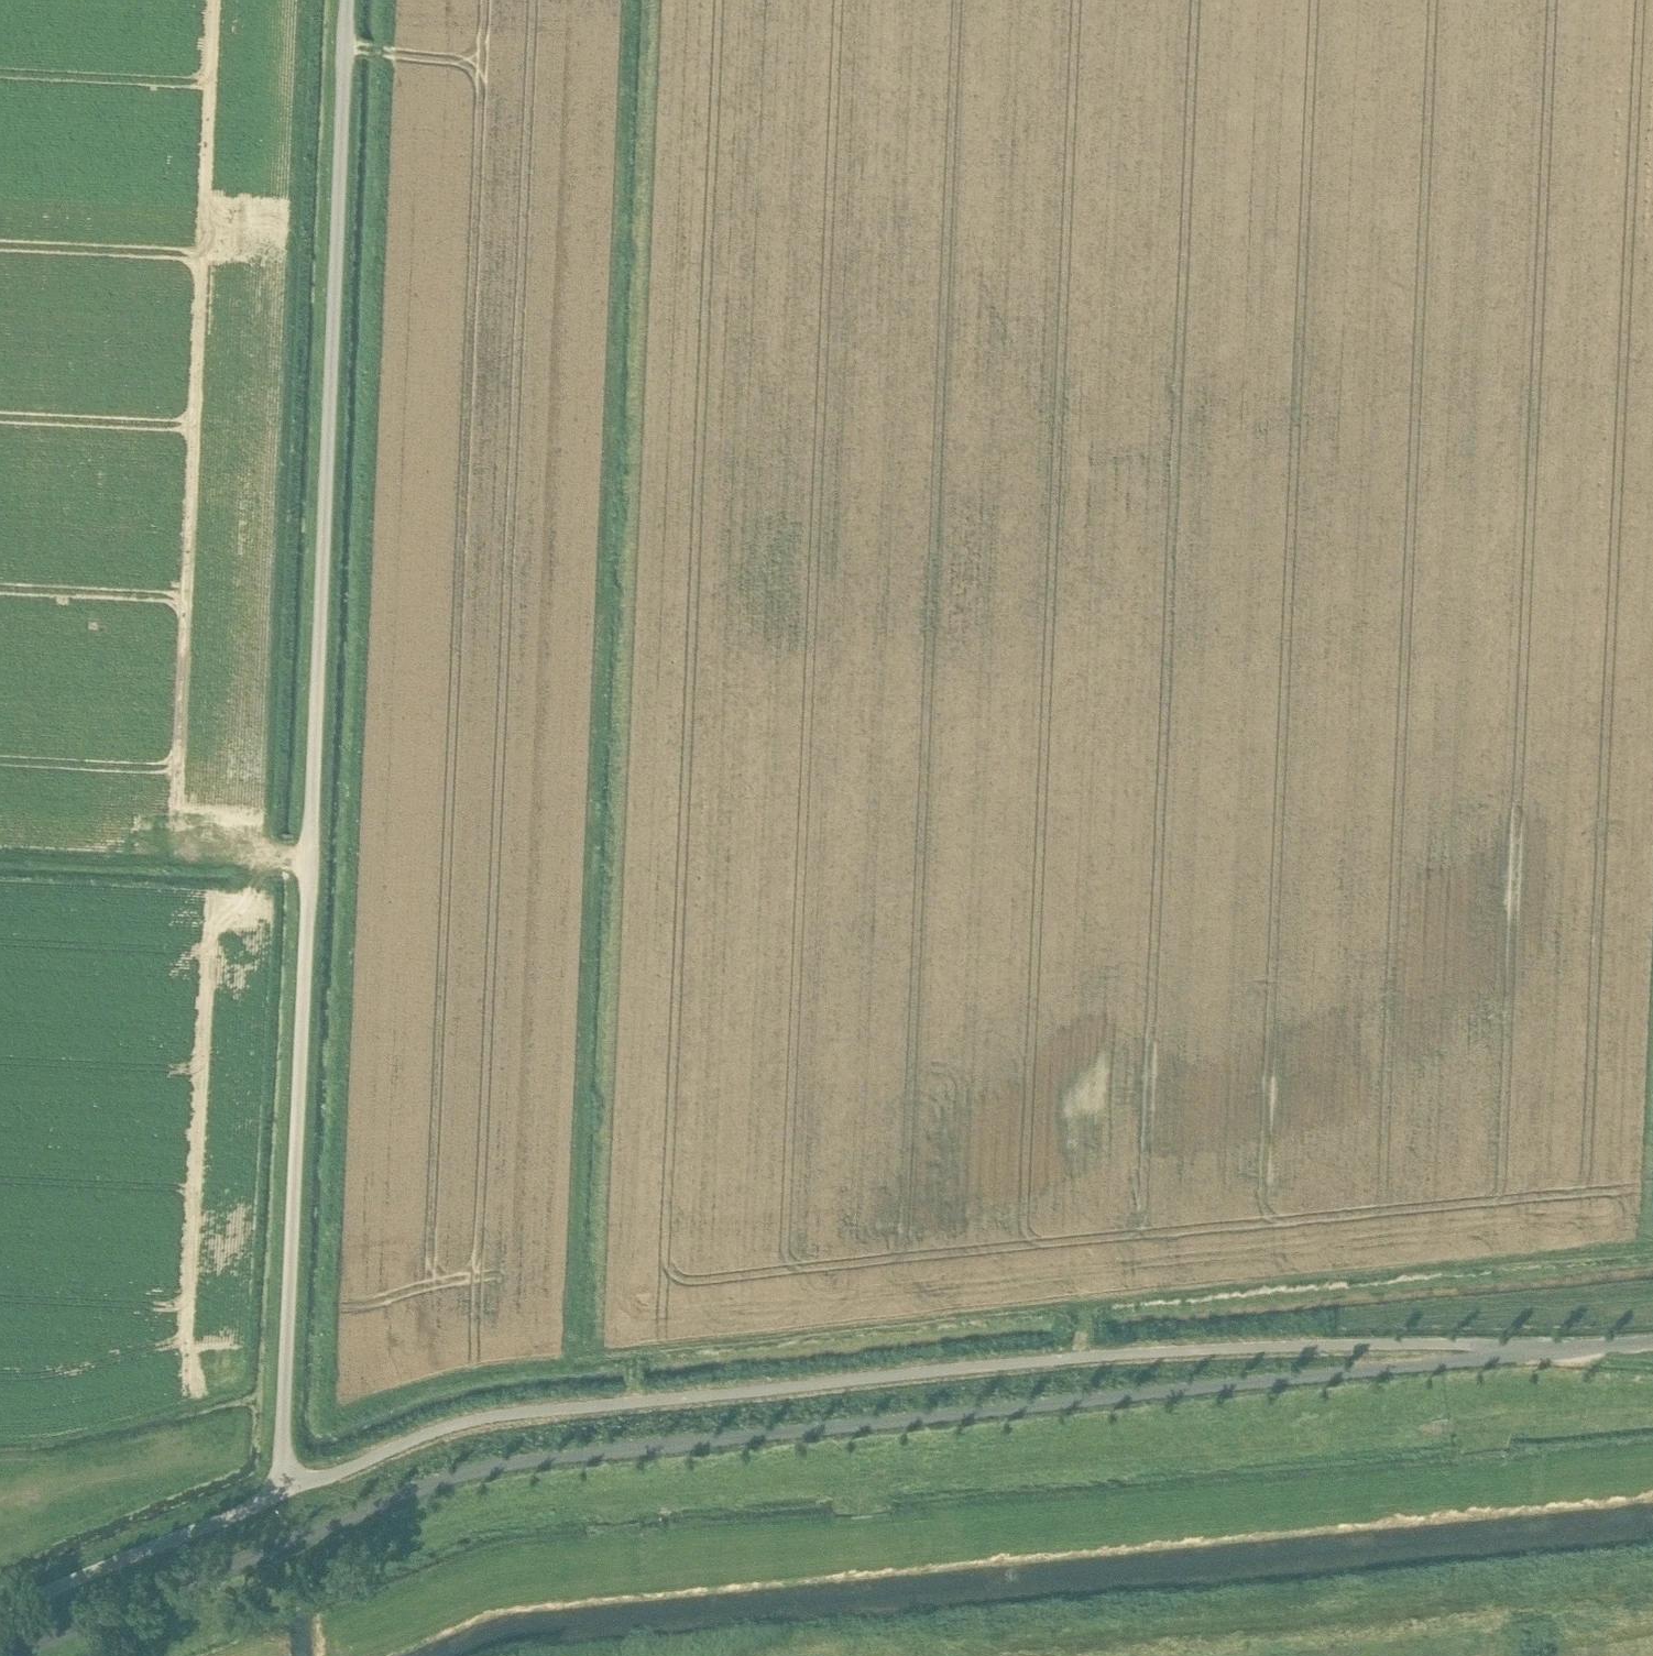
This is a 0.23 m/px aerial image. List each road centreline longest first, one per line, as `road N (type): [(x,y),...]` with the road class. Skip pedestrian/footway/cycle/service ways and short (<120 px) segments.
road 1 (track): [(130,1655),(484,1511),(1652,1408)]
road 2 (unclassified): [(16,1655),(497,1457),(1519,1354)]
road 3 (unclassified): [(281,1495),(344,0)]
road 4 (unclassified): [(281,1495),(434,1431),(511,1413),(1138,1352),(1432,1343),(1519,1354)]
road 5 (unclassified): [(0,1613),(281,1495)]
road 6 (unclassified): [(1519,1354),(1652,1341)]

